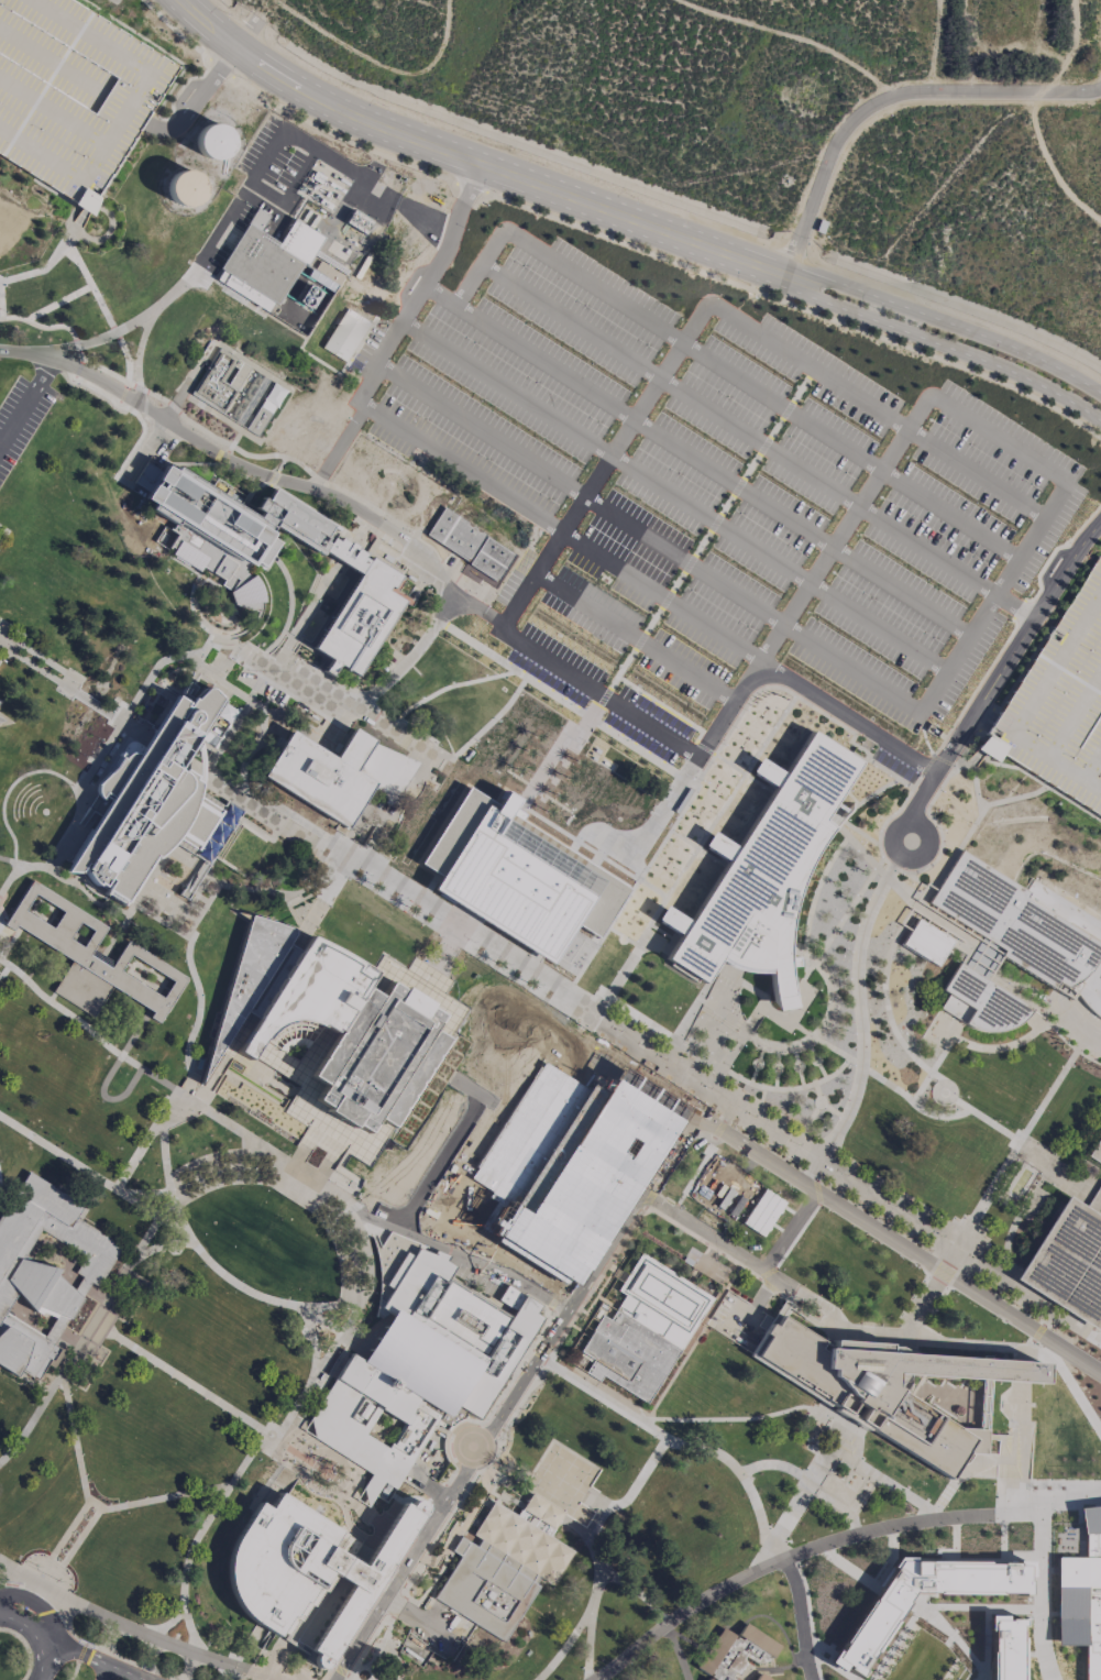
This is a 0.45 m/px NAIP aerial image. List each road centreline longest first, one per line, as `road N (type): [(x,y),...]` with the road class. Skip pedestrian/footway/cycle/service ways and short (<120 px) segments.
road 1 (tertiary): [(238,50),(356,116),(786,276)]
road 2 (residential): [(802,234),(835,144),(877,102),(901,91),(1100,87)]
road 3 (tertiary): [(786,276),(815,298),(977,356),(1100,422)]
road 4 (tertiary): [(1100,392),(1013,347),(822,277),(786,276)]
road 5 (track): [(1071,0),(1064,48),(1035,109),(1041,145),(1059,180),(1100,219)]
road 6 (track): [(446,0),(427,61),(400,68),(271,0)]
road 7 (track): [(901,91),(819,47),(683,0)]

